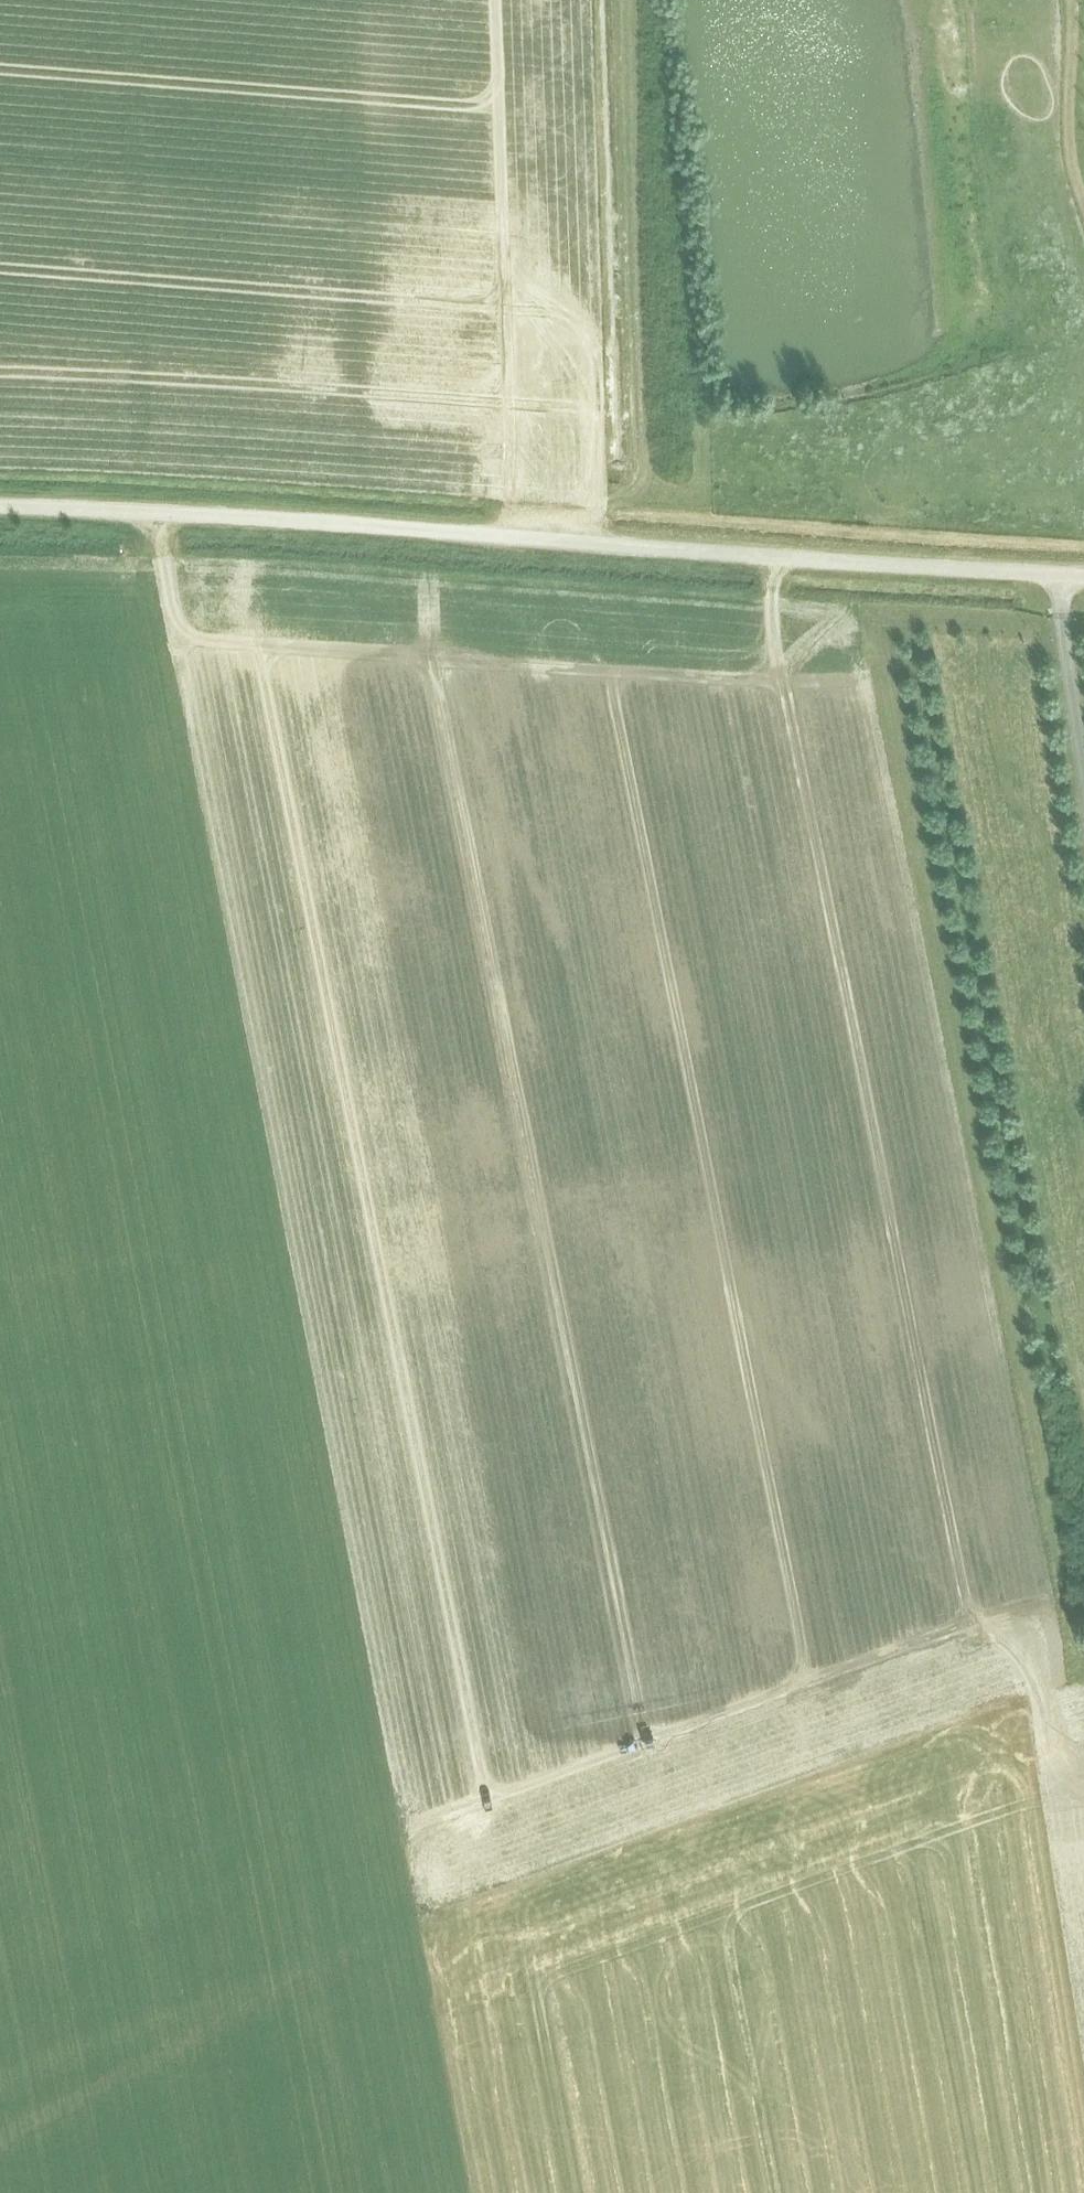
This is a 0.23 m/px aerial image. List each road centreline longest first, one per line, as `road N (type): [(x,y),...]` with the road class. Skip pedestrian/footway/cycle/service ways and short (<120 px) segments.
road 1 (unclassified): [(1083,576),(0,507)]

